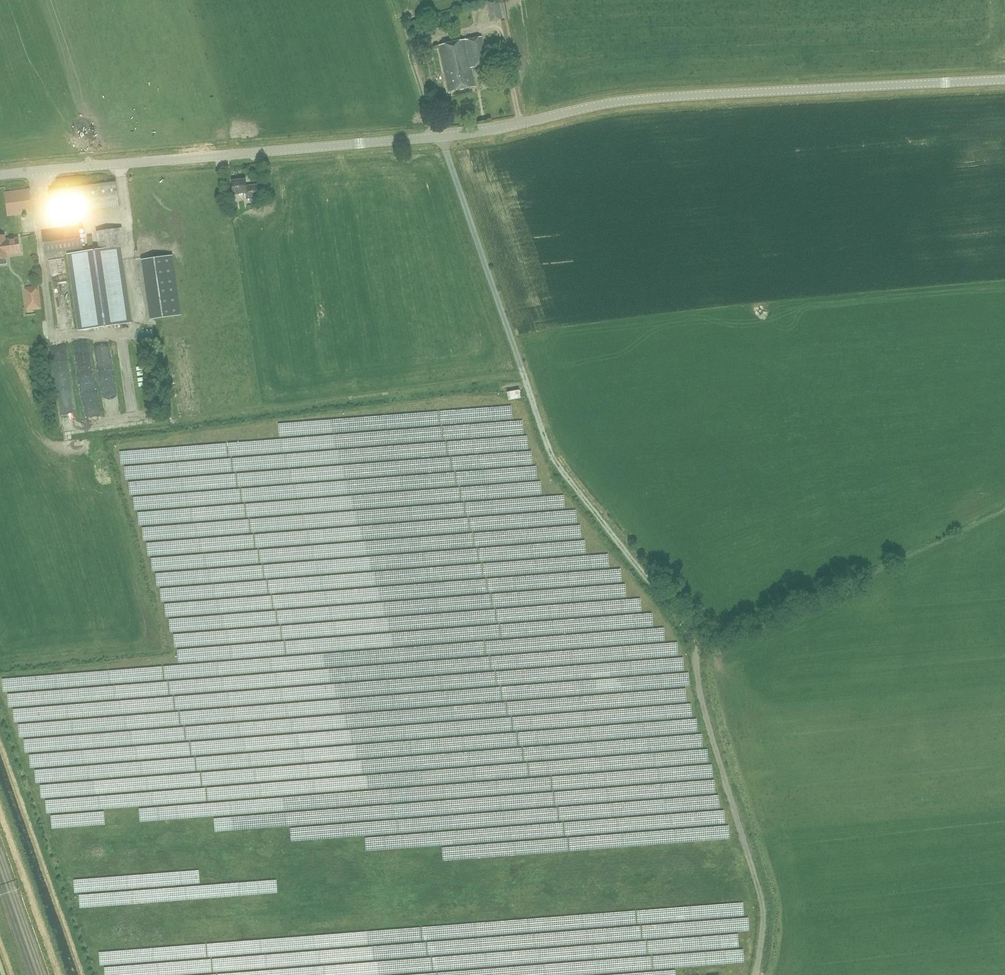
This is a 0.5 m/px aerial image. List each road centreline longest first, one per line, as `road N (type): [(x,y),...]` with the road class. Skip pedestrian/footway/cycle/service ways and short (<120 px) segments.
road 1 (unclassified): [(1004,79),(644,98),(466,134),(0,176)]
road 2 (track): [(442,137),(552,455),(695,646),(707,716),(763,899),(756,974)]

